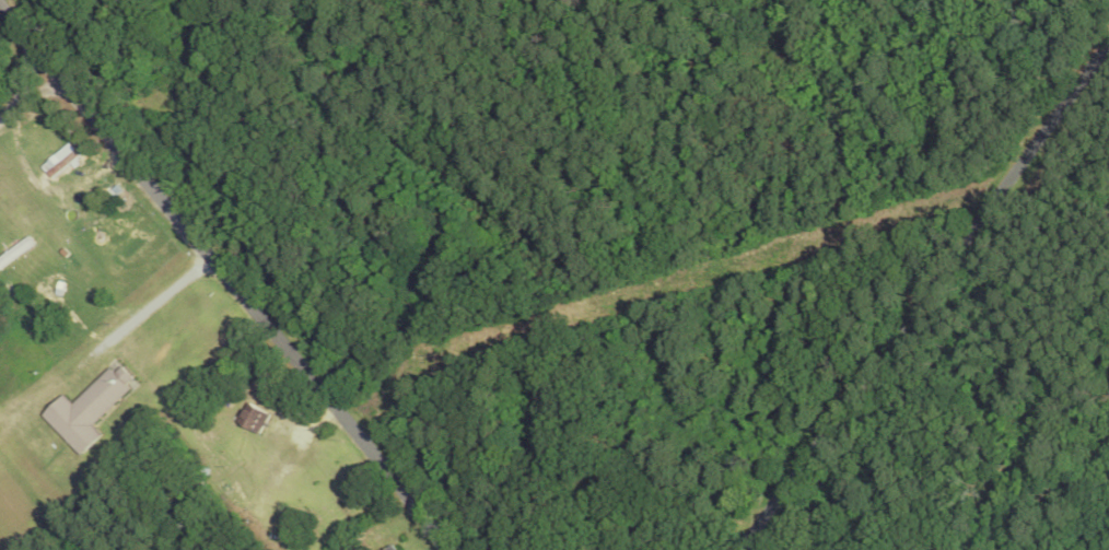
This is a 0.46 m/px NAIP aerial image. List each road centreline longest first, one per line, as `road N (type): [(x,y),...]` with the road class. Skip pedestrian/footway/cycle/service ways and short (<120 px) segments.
road 1 (residential): [(705,549),(358,152),(213,0)]
road 2 (tertiary): [(442,549),(0,12)]
road 3 (residential): [(742,549),(1108,37)]
road 4 (residential): [(88,0),(0,120)]

